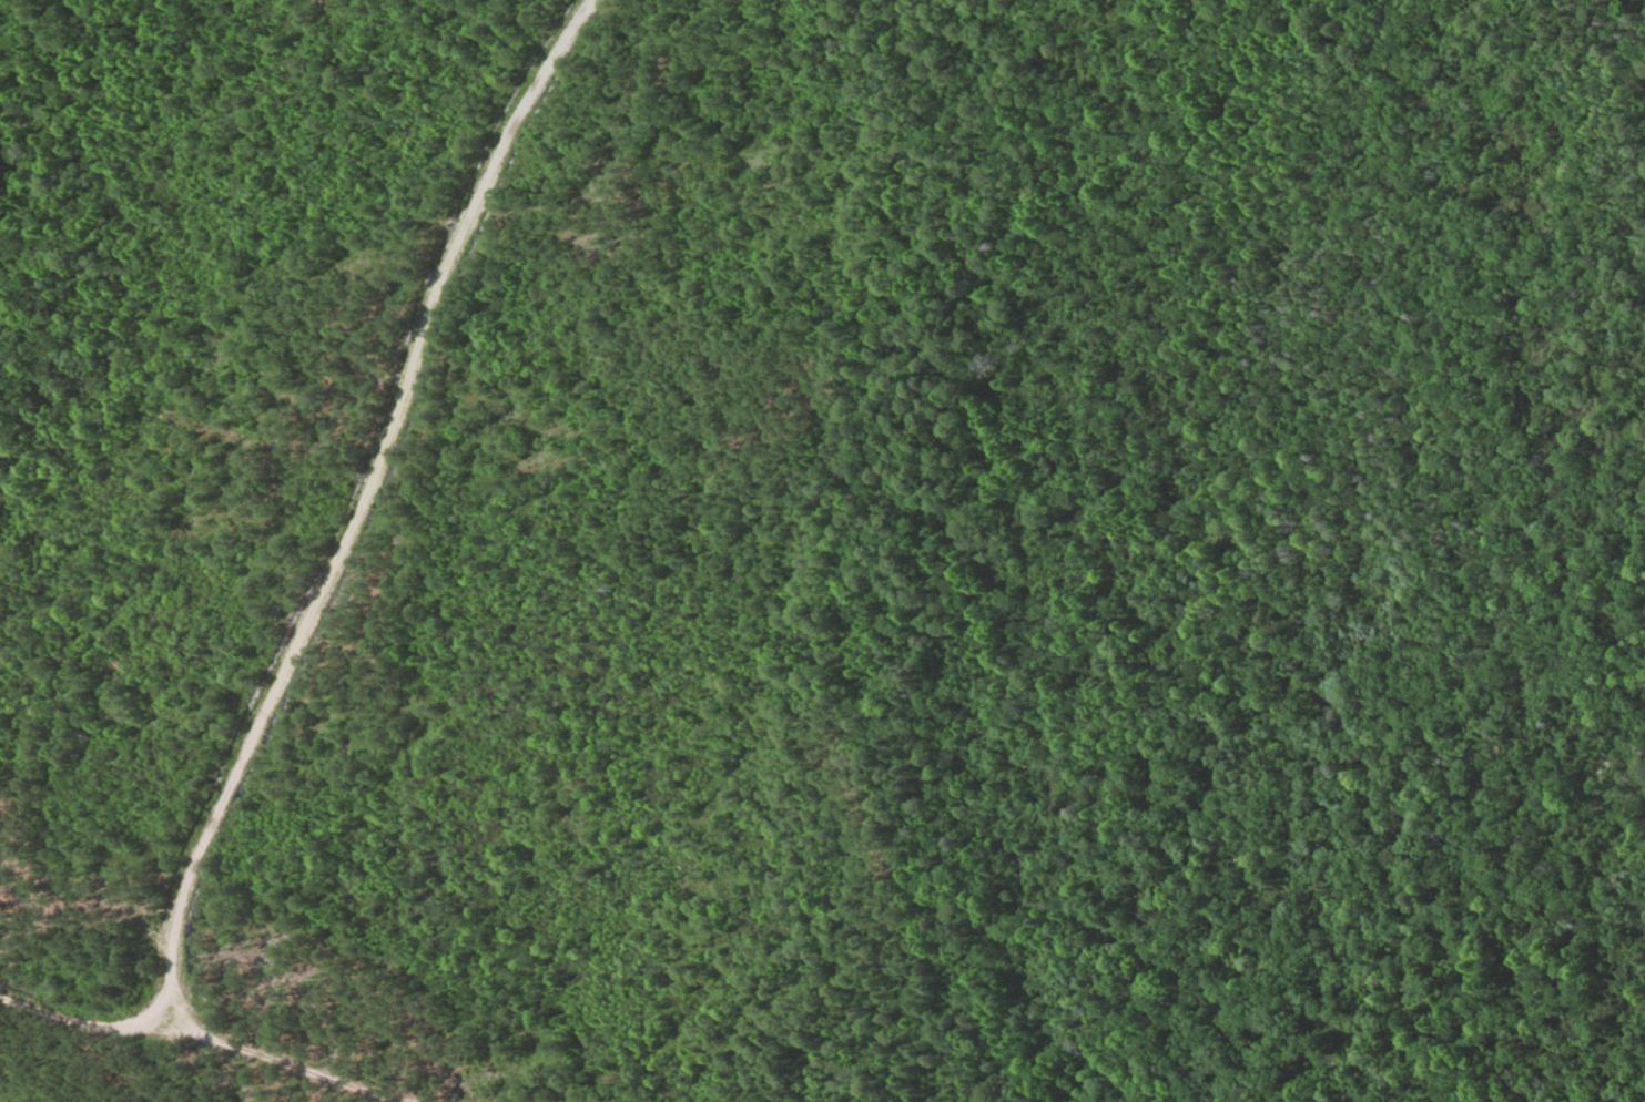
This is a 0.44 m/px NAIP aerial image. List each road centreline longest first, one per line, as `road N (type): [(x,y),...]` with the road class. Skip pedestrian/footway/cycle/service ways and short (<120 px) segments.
road 1 (track): [(593,0),(512,123),(448,264),(364,501),(194,863),(172,981),(160,1003)]
road 2 (track): [(424,1101),(232,1042),(160,1003)]
road 3 (track): [(160,1003),(116,1028),(0,993)]

